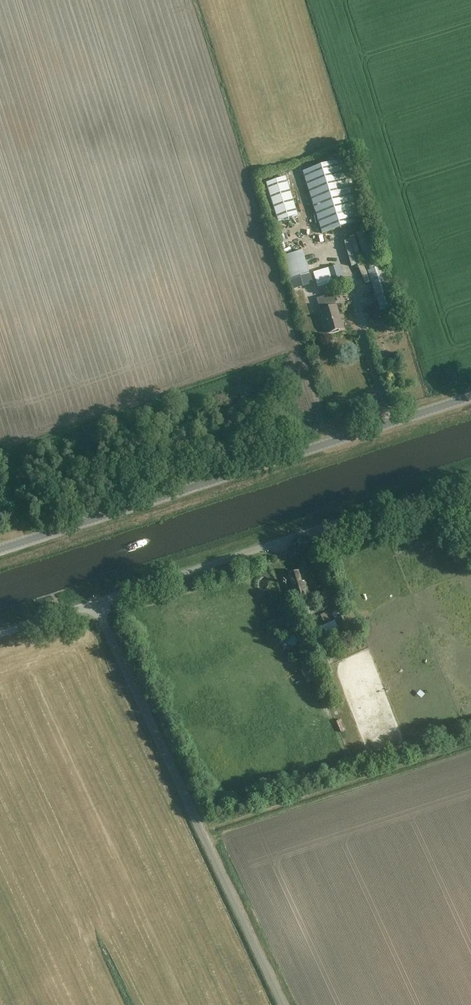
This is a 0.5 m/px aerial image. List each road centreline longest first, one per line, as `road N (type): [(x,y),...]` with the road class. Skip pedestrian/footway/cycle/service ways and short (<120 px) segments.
road 1 (tertiary): [(0,549),(470,397)]
road 2 (unclassified): [(284,1004),(94,604)]
road 3 (unclassified): [(94,604),(470,479)]

